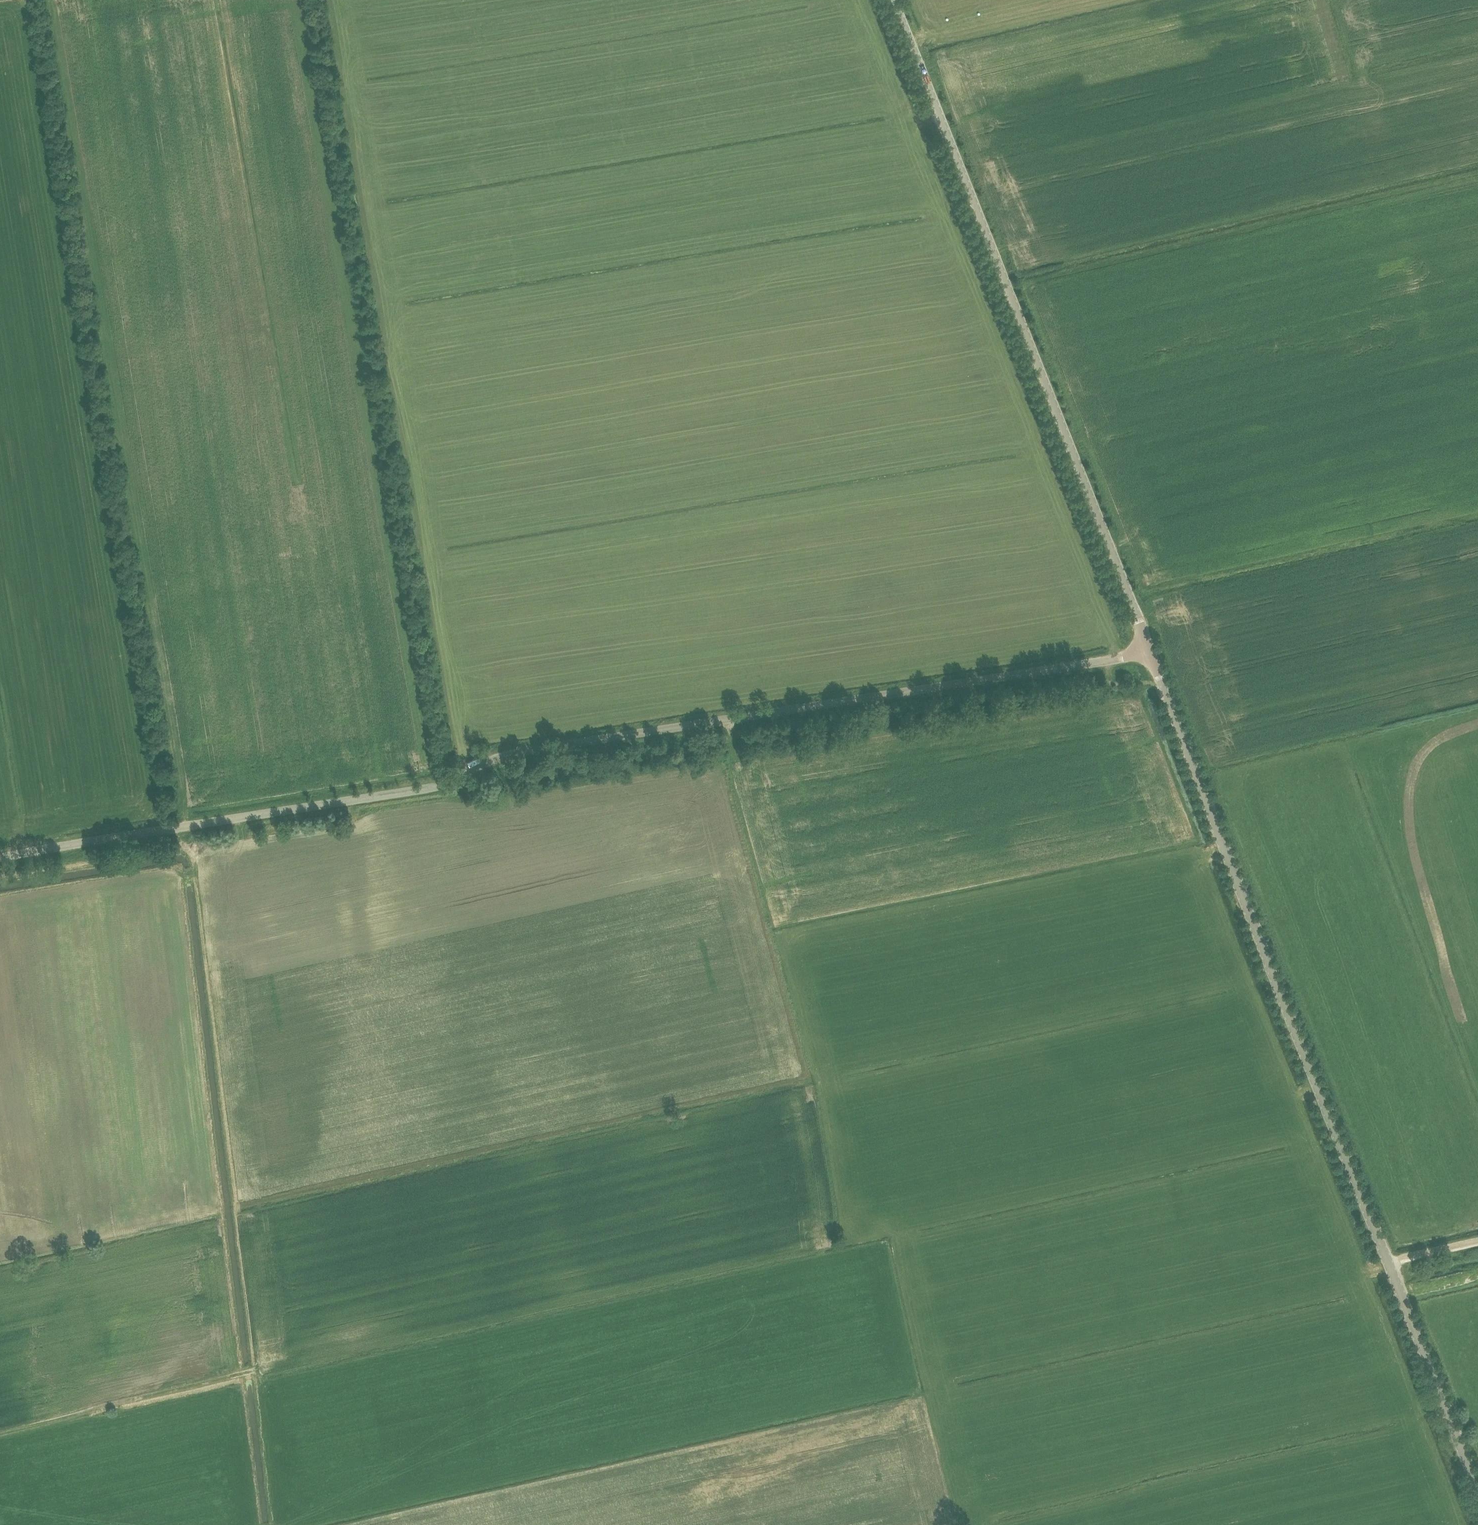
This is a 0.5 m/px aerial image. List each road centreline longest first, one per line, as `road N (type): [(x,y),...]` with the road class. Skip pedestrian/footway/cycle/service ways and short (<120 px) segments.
road 1 (unclassified): [(0,859),(436,787),(515,751),(1151,653)]
road 2 (tertiary): [(1477,1492),(1151,653)]
road 3 (tertiary): [(1151,653),(895,0)]

